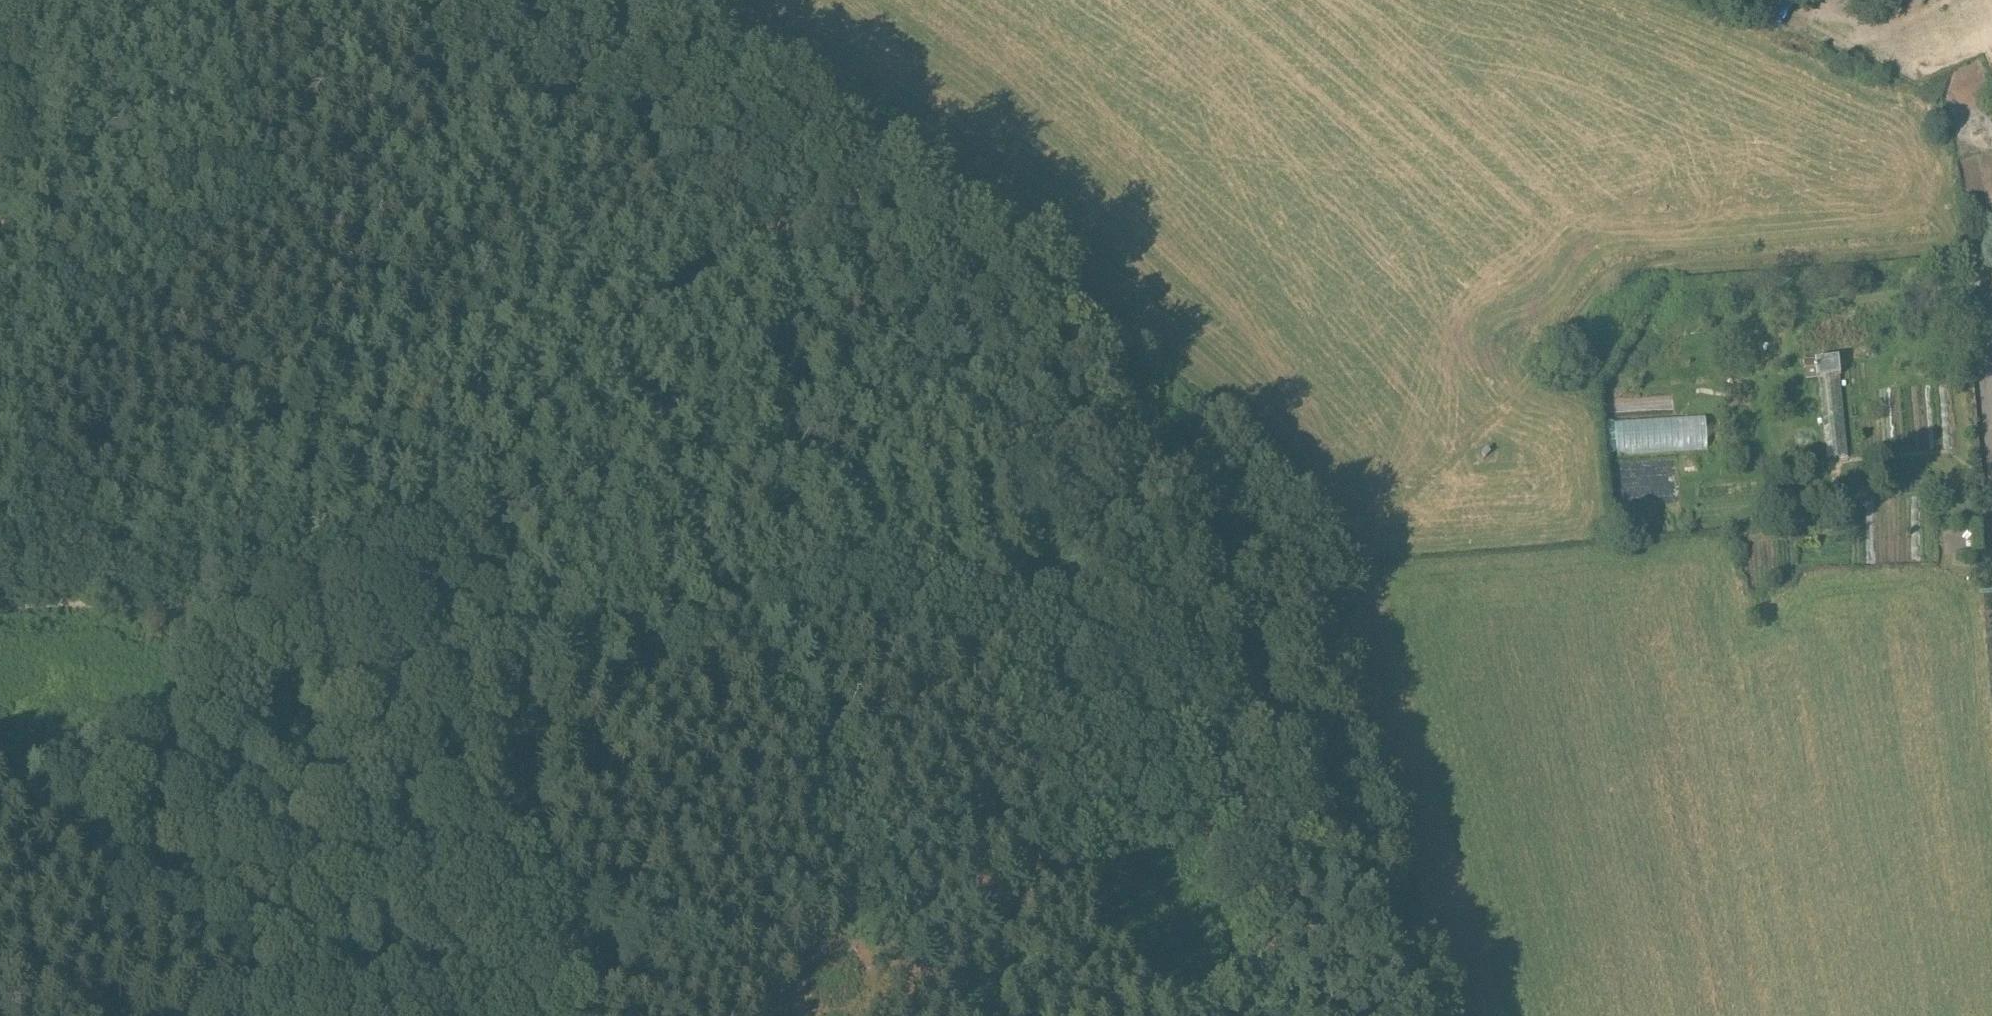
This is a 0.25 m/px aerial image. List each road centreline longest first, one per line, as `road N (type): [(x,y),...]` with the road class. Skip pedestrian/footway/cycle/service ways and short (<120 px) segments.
road 1 (track): [(1133,445),(1194,544),(1280,746),(1426,1015)]

